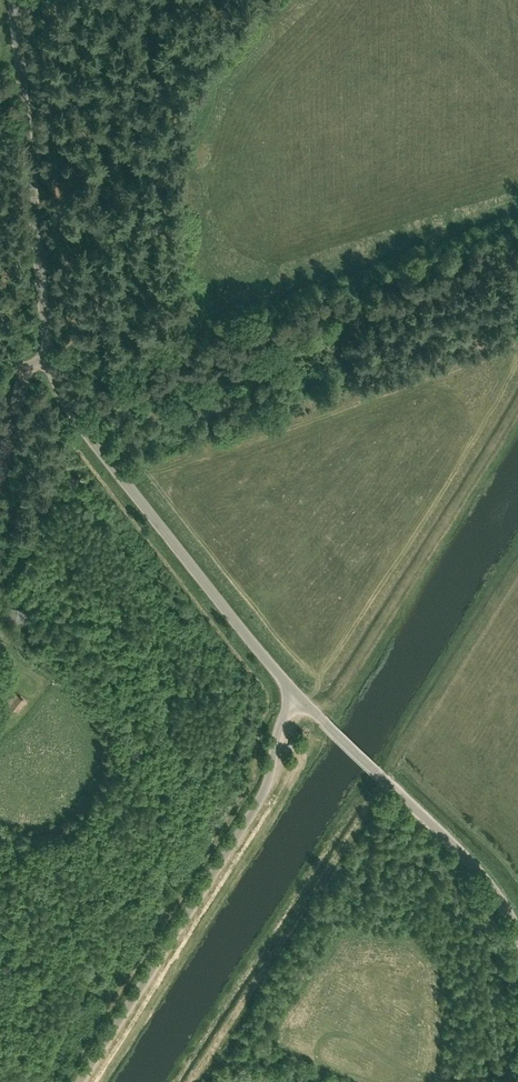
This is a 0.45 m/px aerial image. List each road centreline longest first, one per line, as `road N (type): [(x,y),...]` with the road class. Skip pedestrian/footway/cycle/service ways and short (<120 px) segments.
road 1 (unclassified): [(78,1081),(266,788),(276,735),(299,697)]
road 2 (unclassified): [(299,697),(53,392),(39,363)]
road 3 (unclassified): [(39,363),(9,0)]
road 4 (unclassified): [(517,929),(475,867),(299,697)]

